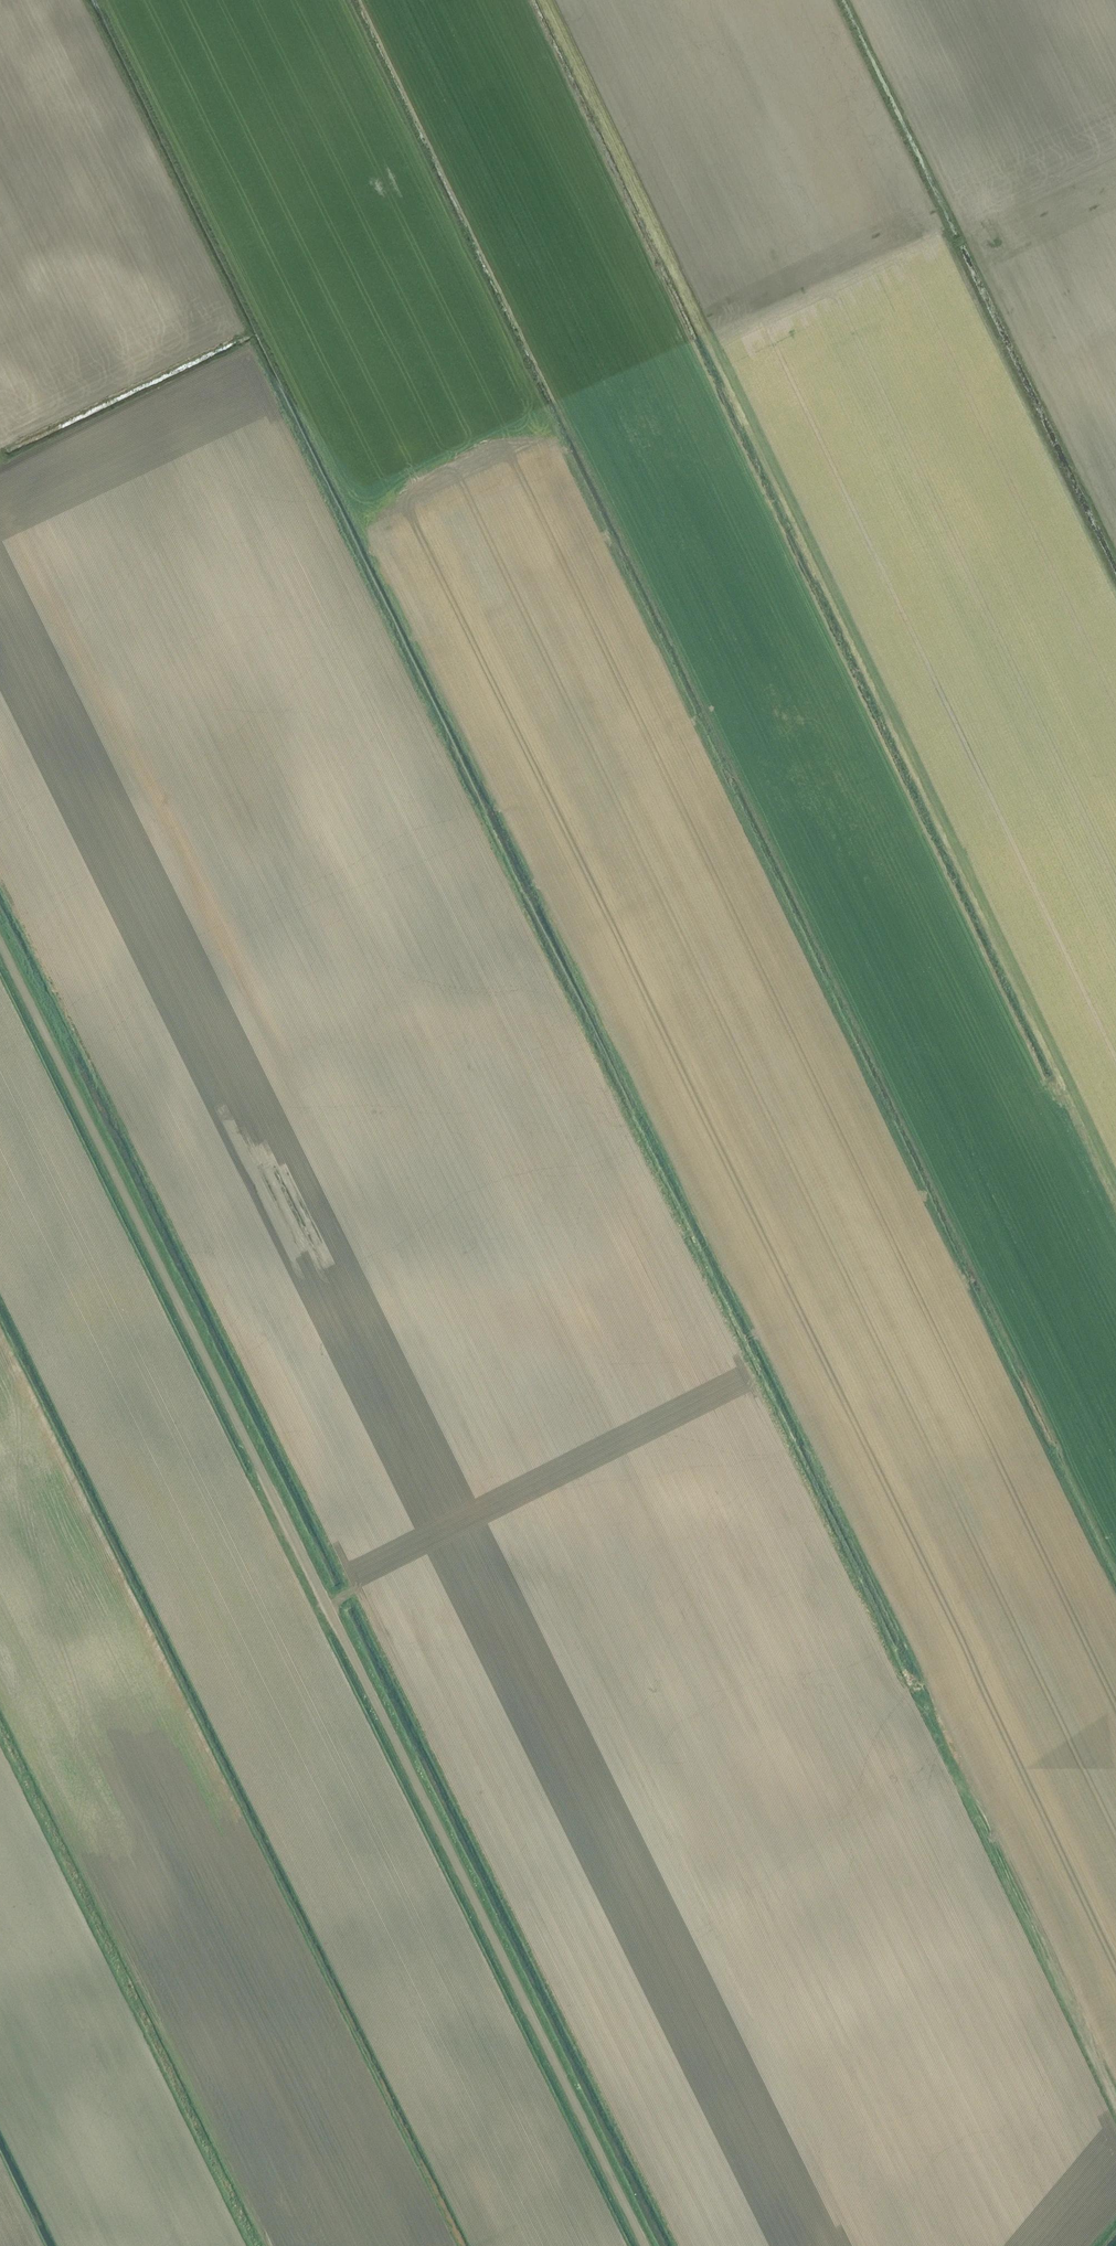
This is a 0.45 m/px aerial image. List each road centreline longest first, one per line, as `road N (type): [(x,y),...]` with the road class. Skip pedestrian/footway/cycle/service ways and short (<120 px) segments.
road 1 (unclassified): [(652,2245),(0,942)]

